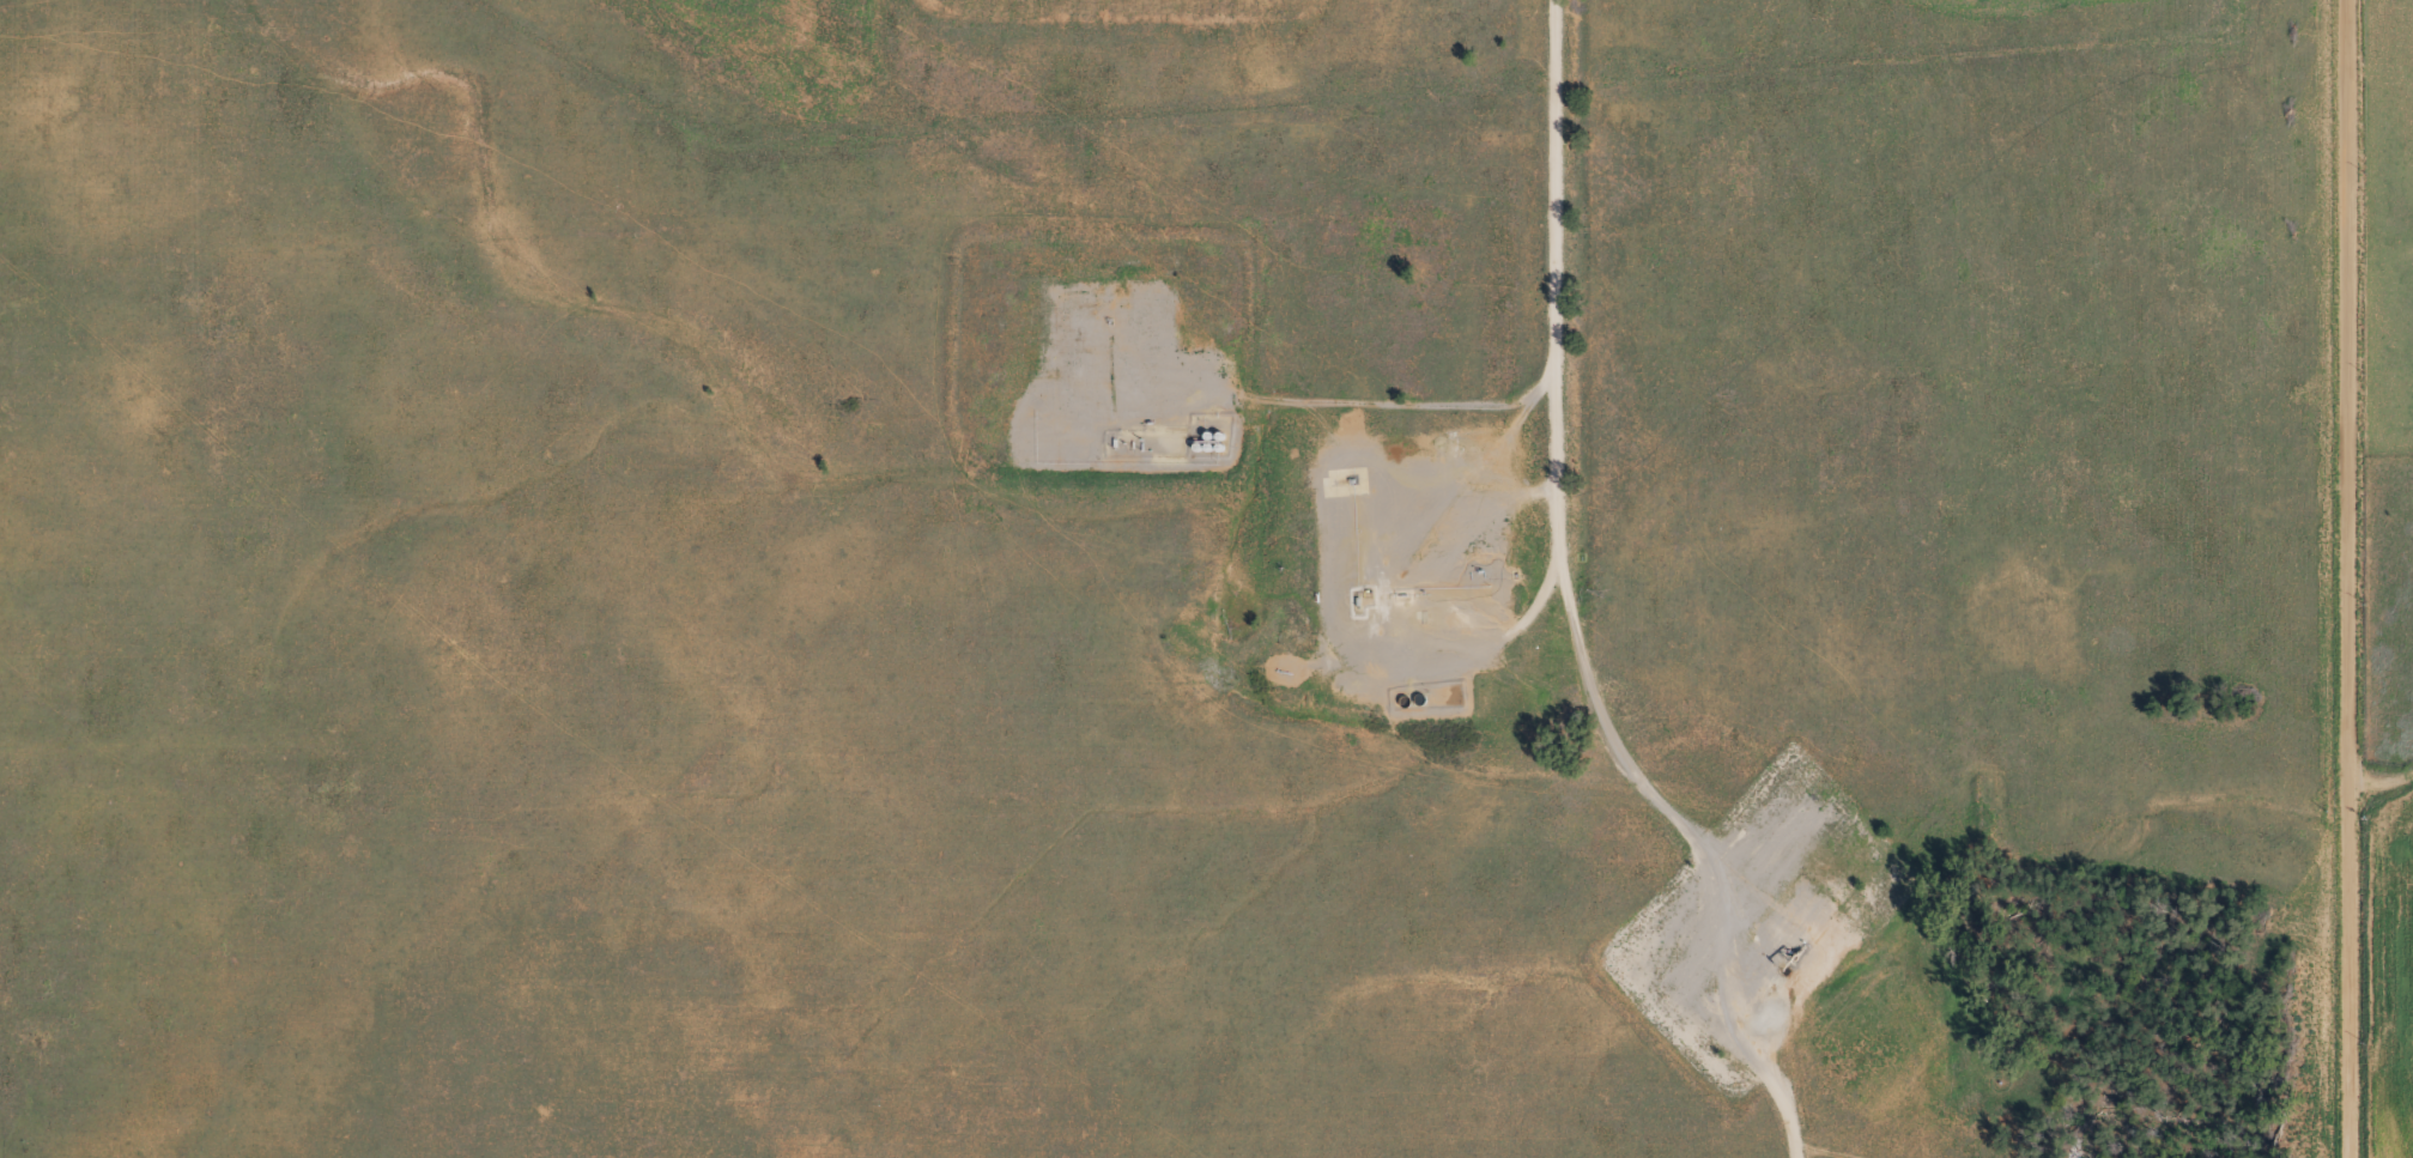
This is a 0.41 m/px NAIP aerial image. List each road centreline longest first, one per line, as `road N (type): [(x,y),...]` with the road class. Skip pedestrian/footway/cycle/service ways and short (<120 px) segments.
road 1 (residential): [(2348,1157),(2347,0)]

